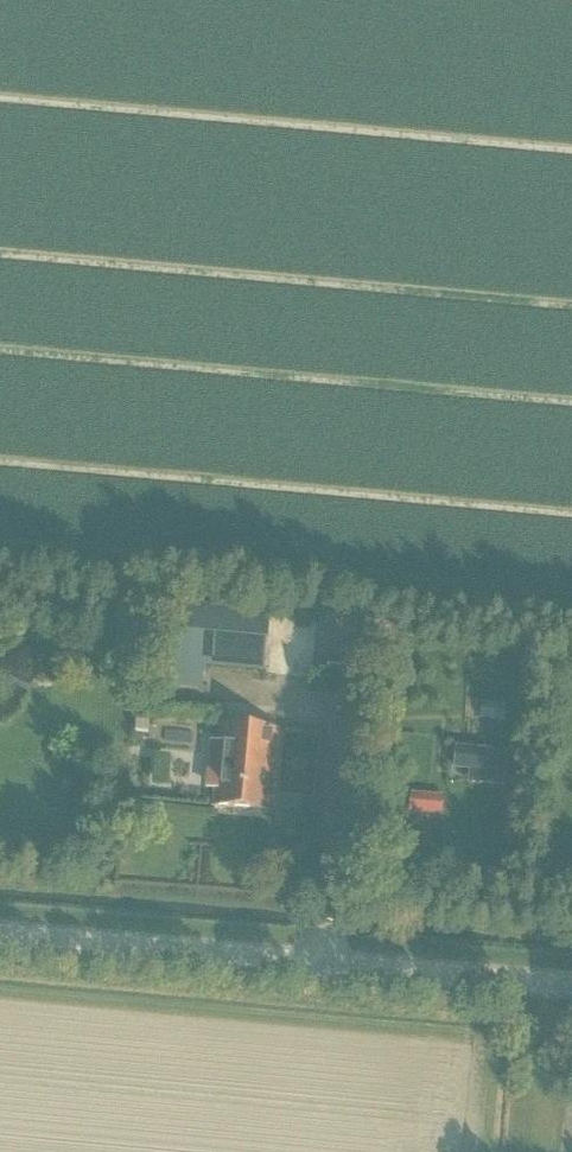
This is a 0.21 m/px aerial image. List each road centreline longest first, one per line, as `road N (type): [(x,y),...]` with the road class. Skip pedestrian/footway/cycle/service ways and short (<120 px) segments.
road 1 (tertiary): [(571,983),(0,931)]

